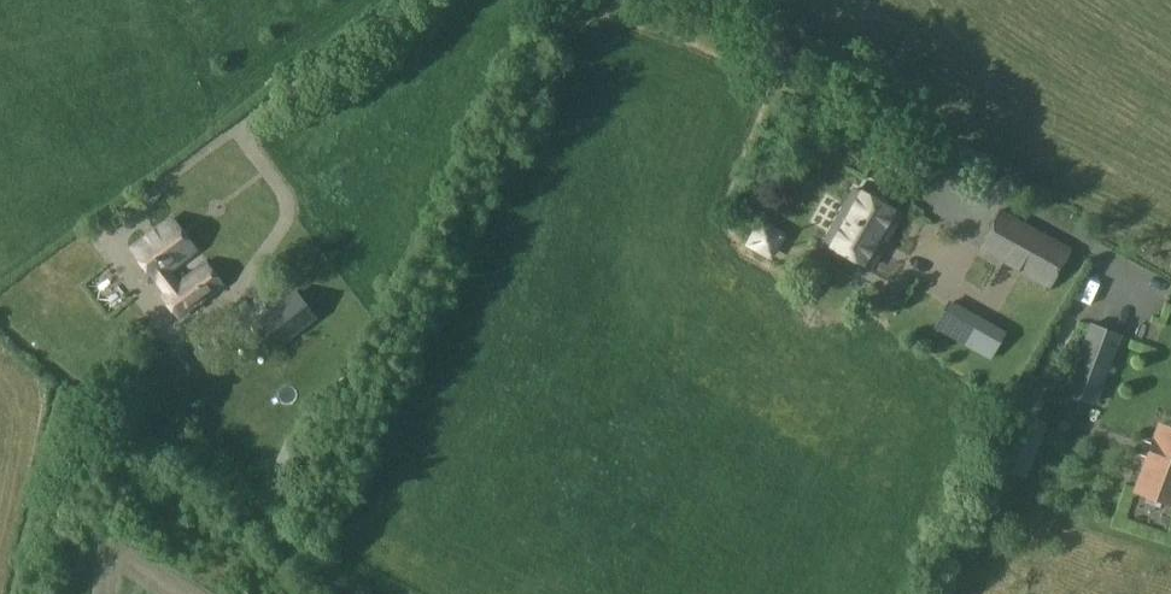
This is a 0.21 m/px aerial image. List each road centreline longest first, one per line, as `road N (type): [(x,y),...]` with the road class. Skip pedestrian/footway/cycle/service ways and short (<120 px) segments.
road 1 (unclassified): [(627,0),(747,44),(944,181)]

